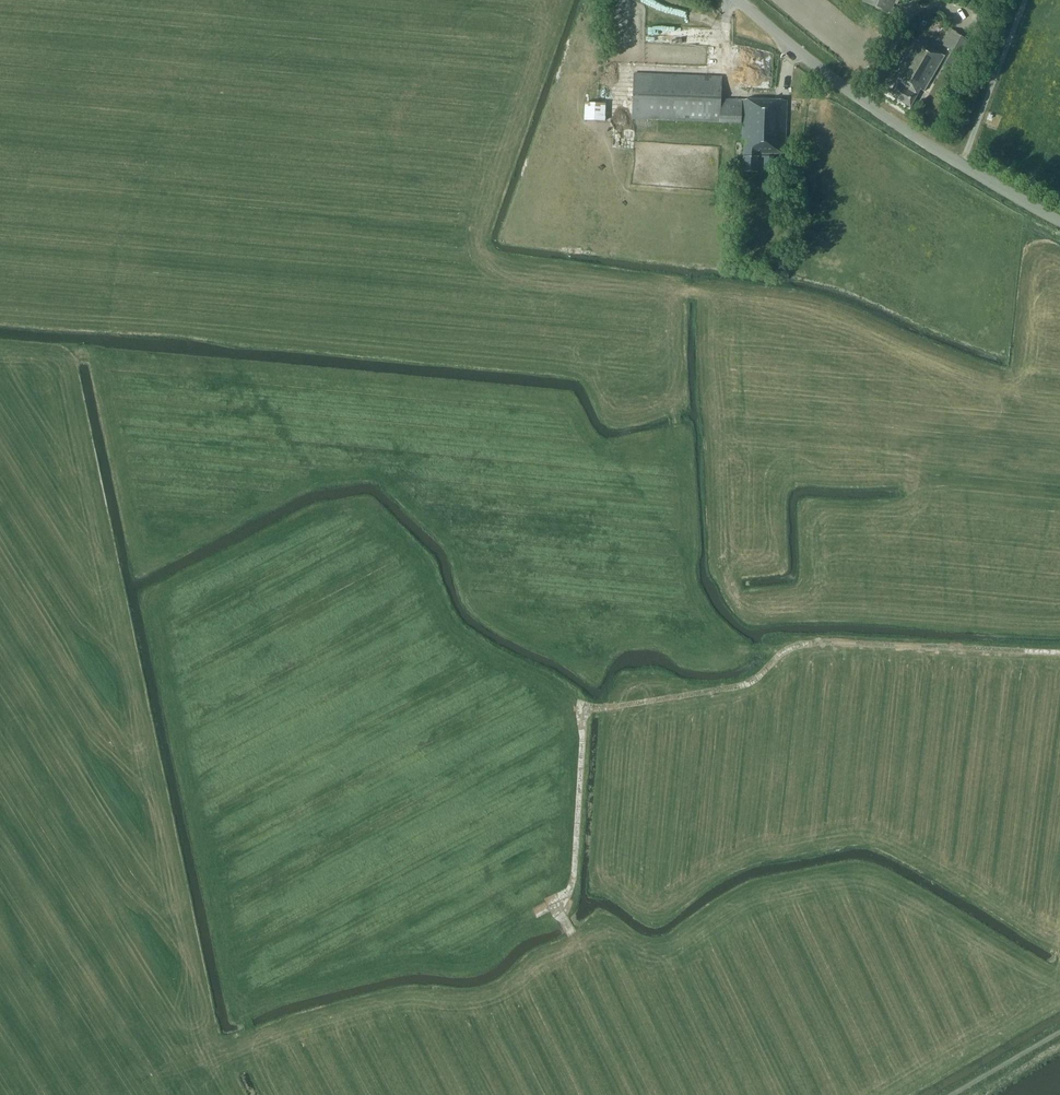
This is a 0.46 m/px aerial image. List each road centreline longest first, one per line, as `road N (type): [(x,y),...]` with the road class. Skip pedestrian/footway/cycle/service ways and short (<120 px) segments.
road 1 (tertiary): [(738,0),(960,168),(1059,227)]

